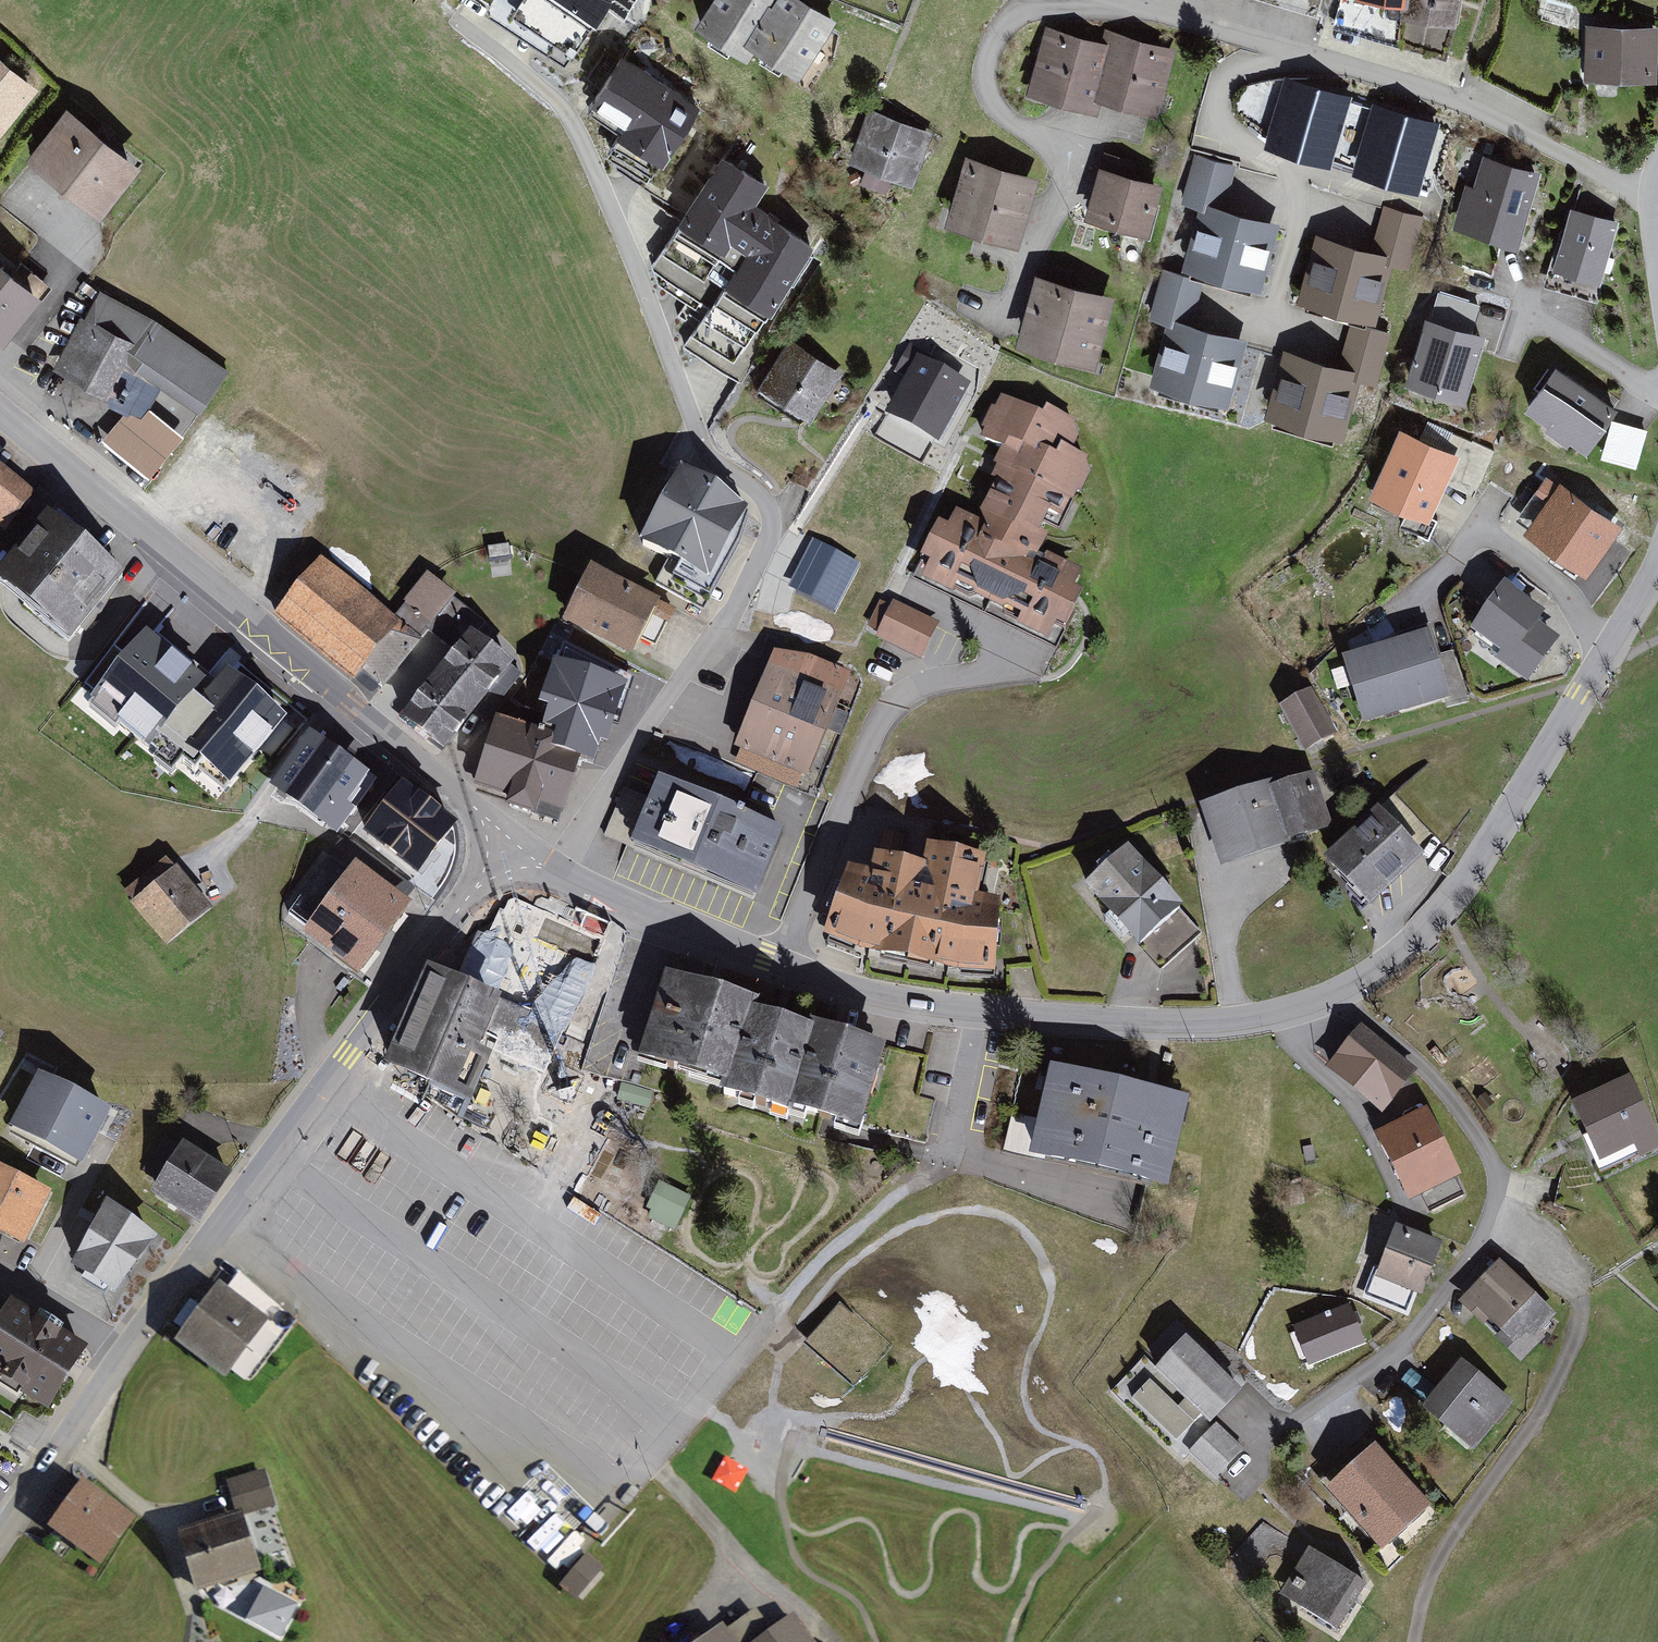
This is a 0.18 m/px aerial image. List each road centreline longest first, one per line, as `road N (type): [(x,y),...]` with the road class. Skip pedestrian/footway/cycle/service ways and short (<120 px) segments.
road 1 (residential): [(555,878),(615,773),(733,611),(771,516),(756,489),(704,448),(569,117),(466,27)]
road 2 (secondary): [(0,1538),(269,1157),(512,841)]
road 3 (residential): [(555,878),(646,924),(885,1004),(1195,1026),(1339,996)]
road 4 (secondary): [(512,841),(0,415)]
road 5 (residential): [(1657,206),(1466,111),(1291,49),(1101,0)]
road 6 (residential): [(1339,996),(1395,956),(1446,903),(1657,557)]
road 7 (unclassified): [(1489,1215),(1564,1272),(1580,1312),(1544,1403),(1439,1557),(1413,1641)]
road 8 (residential): [(1489,1215),(1409,1336),(1261,1446)]
road 9 (residential): [(1339,996),(1403,1047),(1463,1116),(1491,1162),(1489,1215)]

